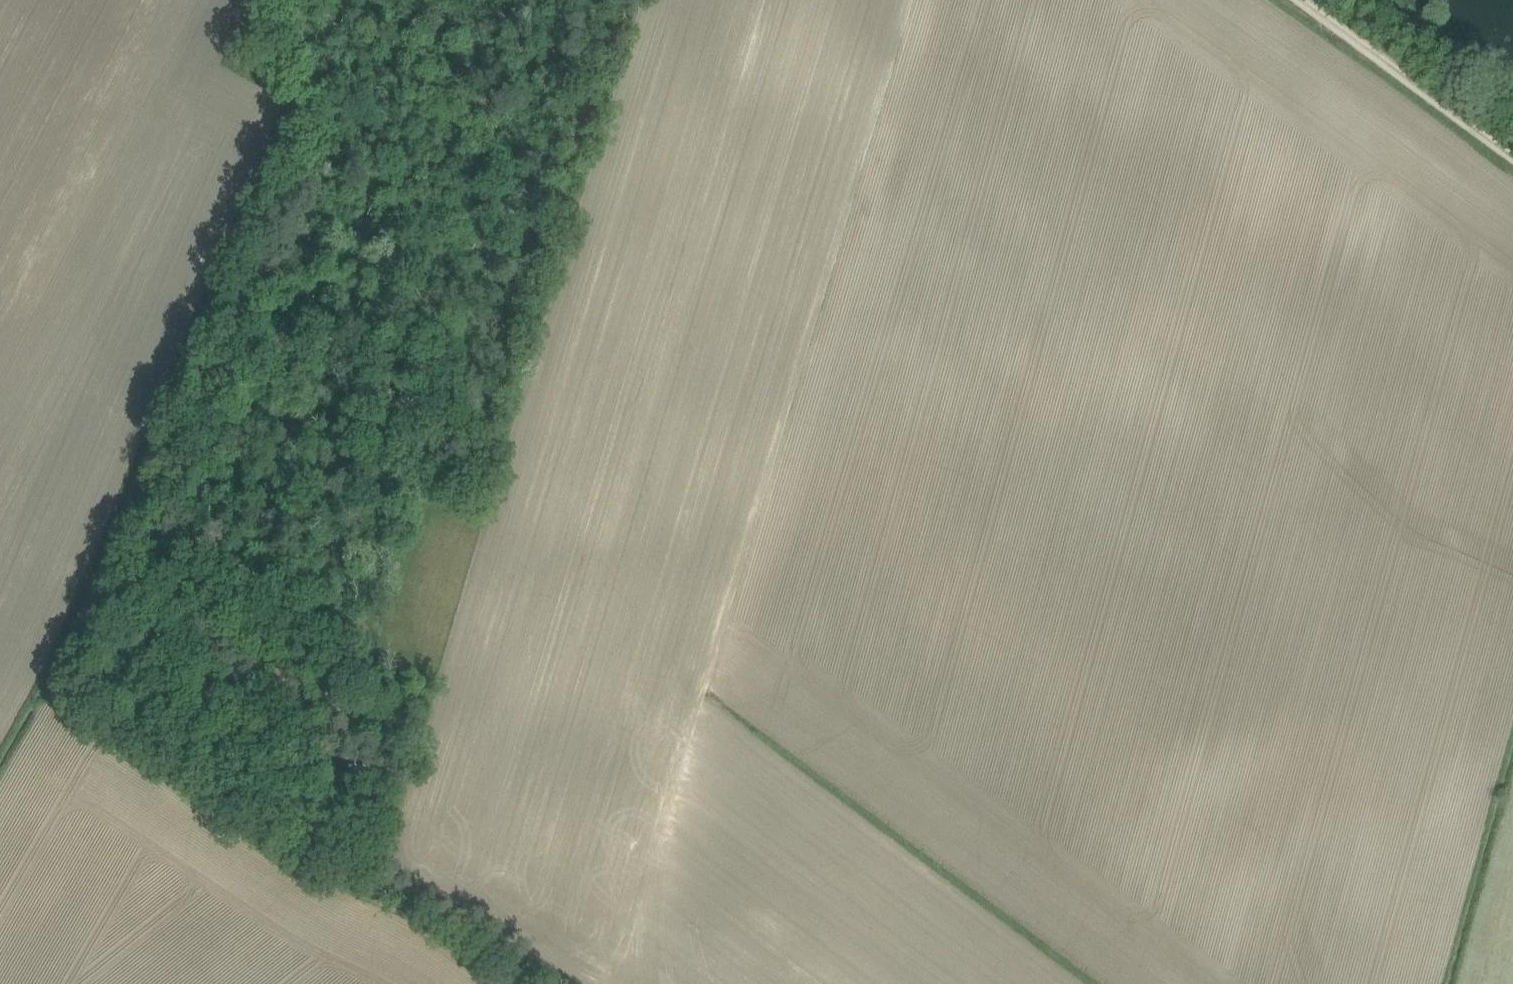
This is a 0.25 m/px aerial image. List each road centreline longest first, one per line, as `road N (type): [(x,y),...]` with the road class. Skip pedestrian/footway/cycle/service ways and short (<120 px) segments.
road 1 (track): [(1512,152),(1305,0)]

